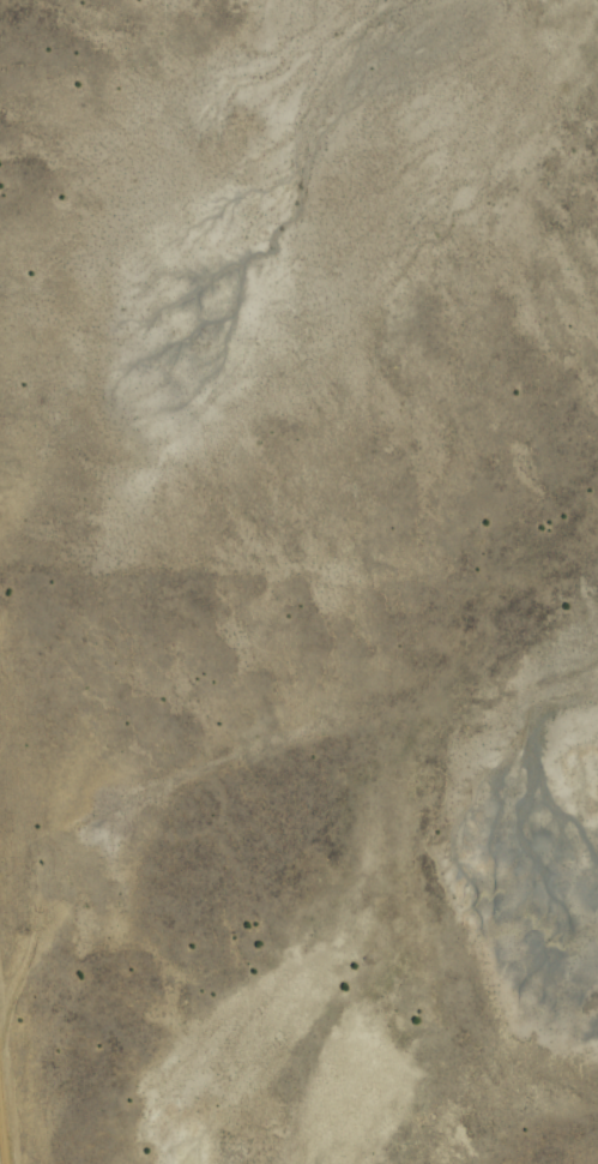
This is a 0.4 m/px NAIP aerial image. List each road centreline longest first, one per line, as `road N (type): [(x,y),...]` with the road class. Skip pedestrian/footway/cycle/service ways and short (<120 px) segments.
road 1 (track): [(0,817),(22,972),(597,762)]
road 2 (track): [(43,1163),(22,972)]

